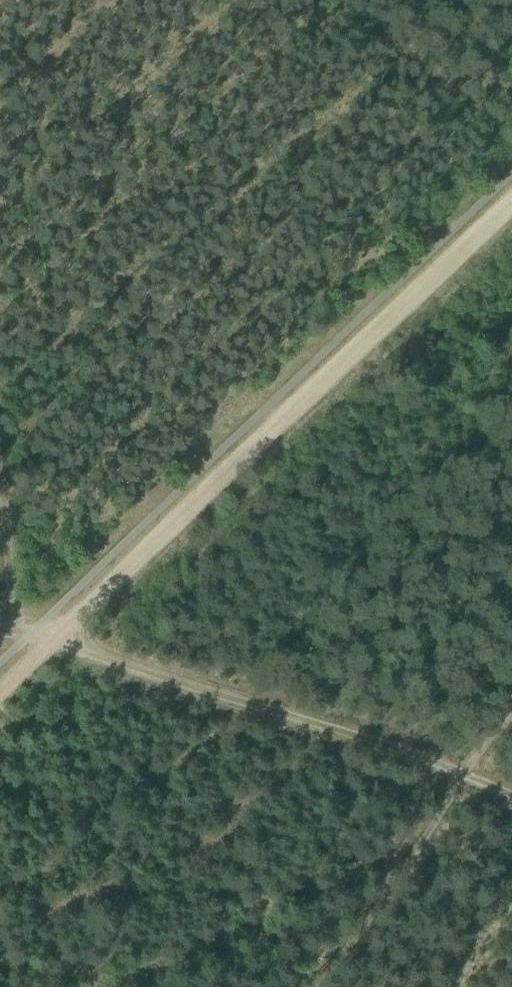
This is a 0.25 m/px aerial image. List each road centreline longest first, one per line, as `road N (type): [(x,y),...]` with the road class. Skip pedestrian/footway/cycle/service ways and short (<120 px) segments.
road 1 (track): [(0,693),(511,191)]
road 2 (track): [(27,637),(169,674),(511,797)]

